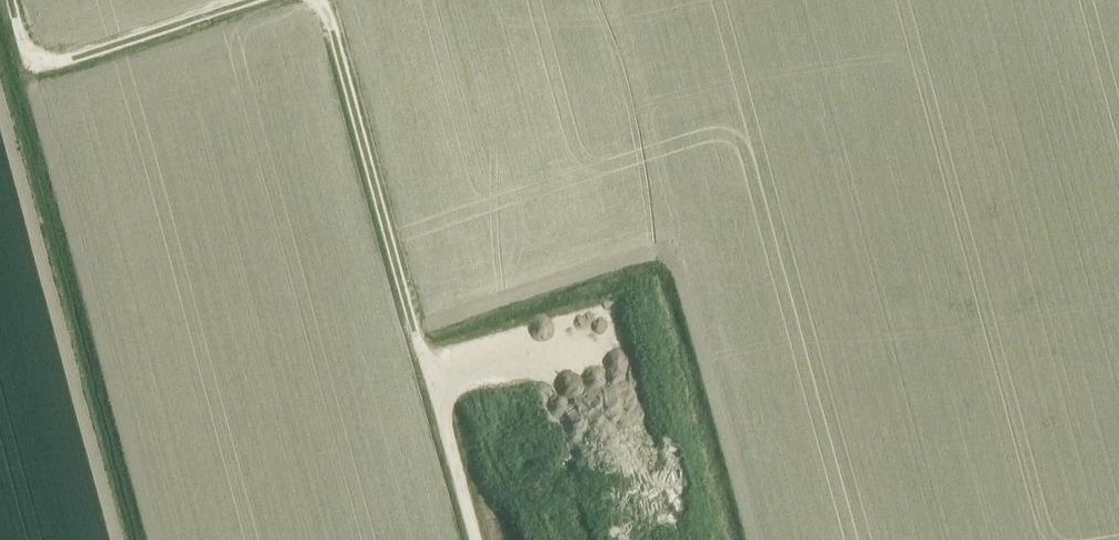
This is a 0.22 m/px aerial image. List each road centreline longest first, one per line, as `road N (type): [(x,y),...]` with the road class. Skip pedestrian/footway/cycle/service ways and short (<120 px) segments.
road 1 (track): [(476,539),(333,30),(319,5),(306,0)]
road 2 (track): [(263,0),(47,65),(25,49),(12,0)]

